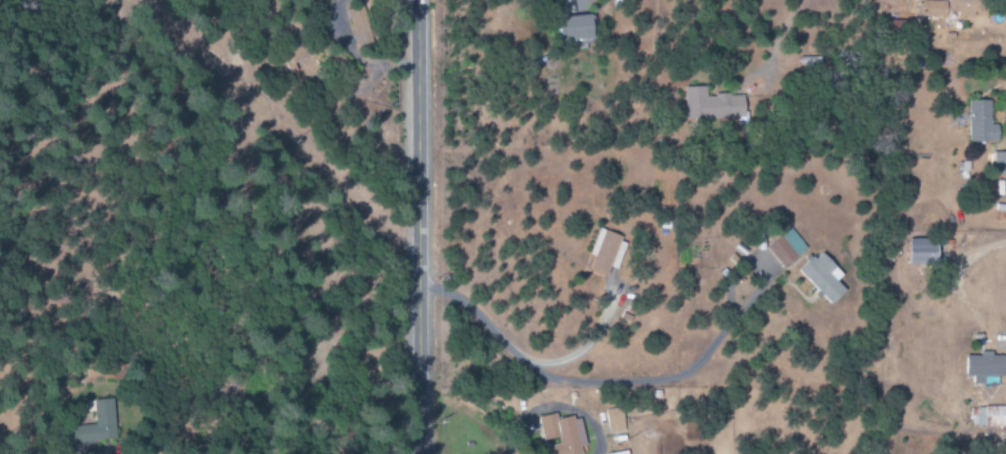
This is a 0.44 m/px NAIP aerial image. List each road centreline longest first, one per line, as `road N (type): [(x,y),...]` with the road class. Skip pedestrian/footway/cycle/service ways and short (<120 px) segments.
road 1 (residential): [(415,0),(417,453)]

